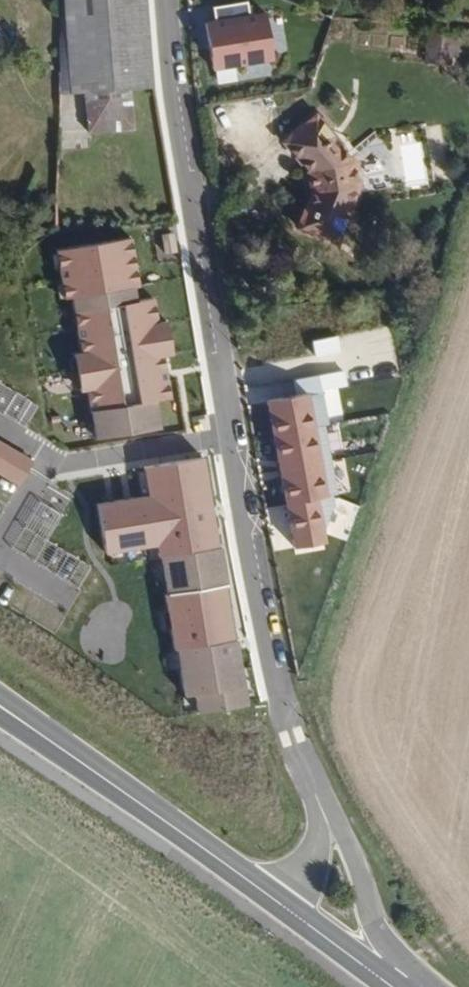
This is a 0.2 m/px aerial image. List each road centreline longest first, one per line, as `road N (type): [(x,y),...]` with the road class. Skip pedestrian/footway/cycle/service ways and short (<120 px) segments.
road 1 (residential): [(323,810),(279,690),(255,570),(164,0)]
road 2 (secondary): [(272,896),(0,706)]
road 3 (residential): [(407,986),(402,959),(374,920),(341,829),(323,810)]
road 4 (secondary): [(393,986),(272,896)]

